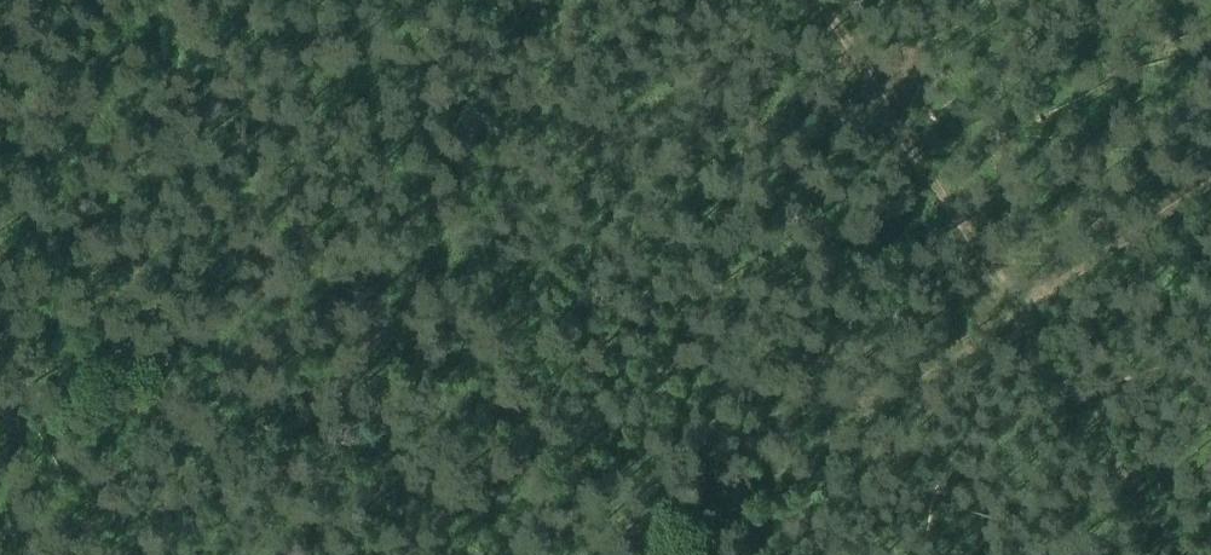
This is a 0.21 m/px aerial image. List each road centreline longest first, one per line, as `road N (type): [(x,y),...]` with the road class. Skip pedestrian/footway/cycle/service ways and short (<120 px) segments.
road 1 (track): [(1210,175),(647,554)]
road 2 (track): [(806,0),(1015,306)]
road 3 (track): [(1010,310),(1173,554)]

